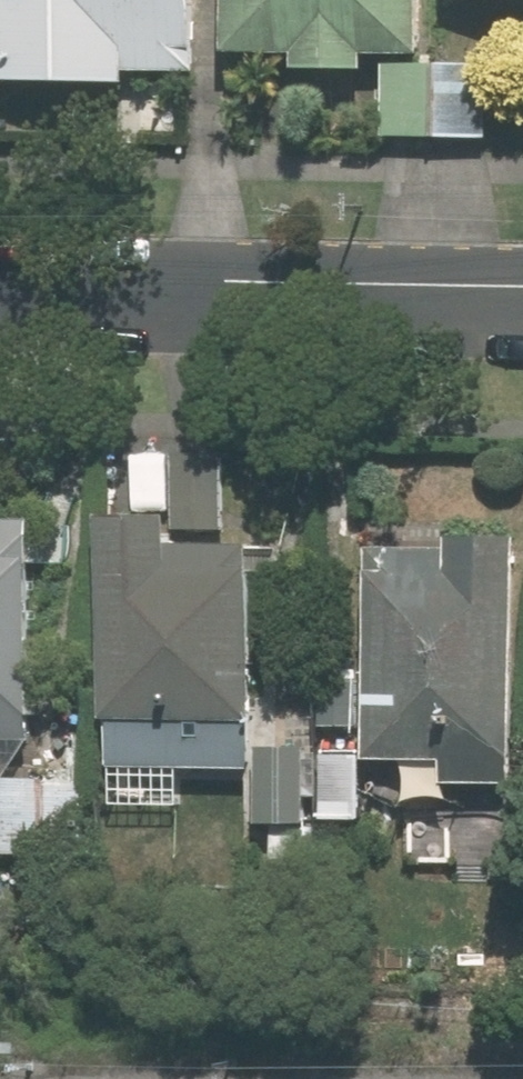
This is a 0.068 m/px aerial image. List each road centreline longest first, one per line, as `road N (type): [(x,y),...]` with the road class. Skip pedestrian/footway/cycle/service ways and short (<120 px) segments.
road 1 (residential): [(522,290),(0,285)]

